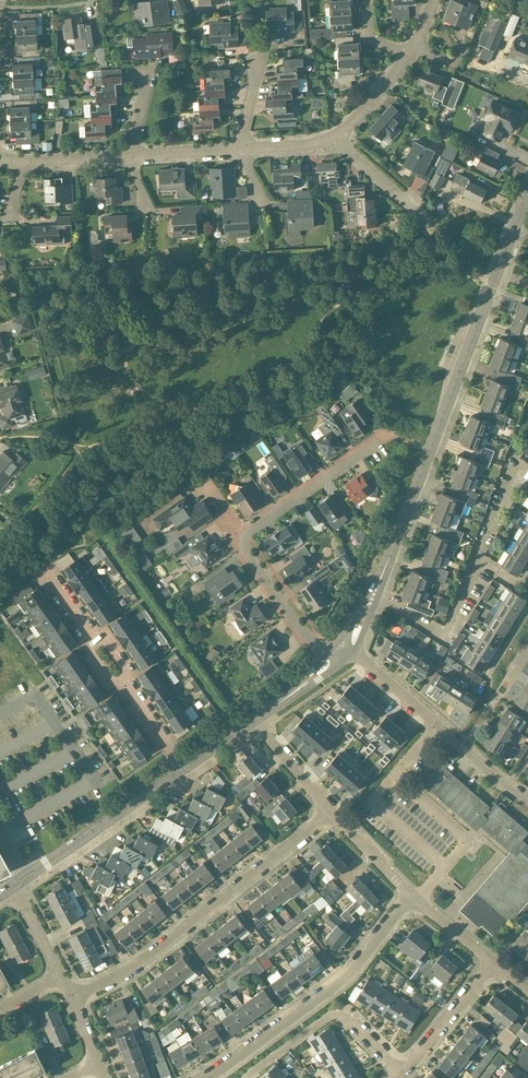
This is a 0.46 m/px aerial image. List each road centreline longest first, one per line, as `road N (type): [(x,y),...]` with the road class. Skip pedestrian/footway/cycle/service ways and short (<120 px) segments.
road 1 (tertiary): [(373,597),(524,203)]
road 2 (residential): [(335,658),(298,627),(243,548),(244,535),(379,441)]
road 3 (residential): [(73,997),(137,964),(329,812)]
road 4 (residential): [(206,1077),(352,972),(410,896)]
road 5 (residential): [(373,597),(448,641),(515,473)]
road 6 (residential): [(184,770),(43,569)]
road 7 (residential): [(527,796),(344,649)]
road 8 (residential): [(243,1077),(318,1019),(345,1017),(403,1075)]
road 9 (tertiary): [(24,878),(184,770)]
road 10 (residential): [(403,1075),(490,965)]
road 11 (residential): [(426,222),(338,136)]
road 12 (residential): [(134,157),(13,164)]

